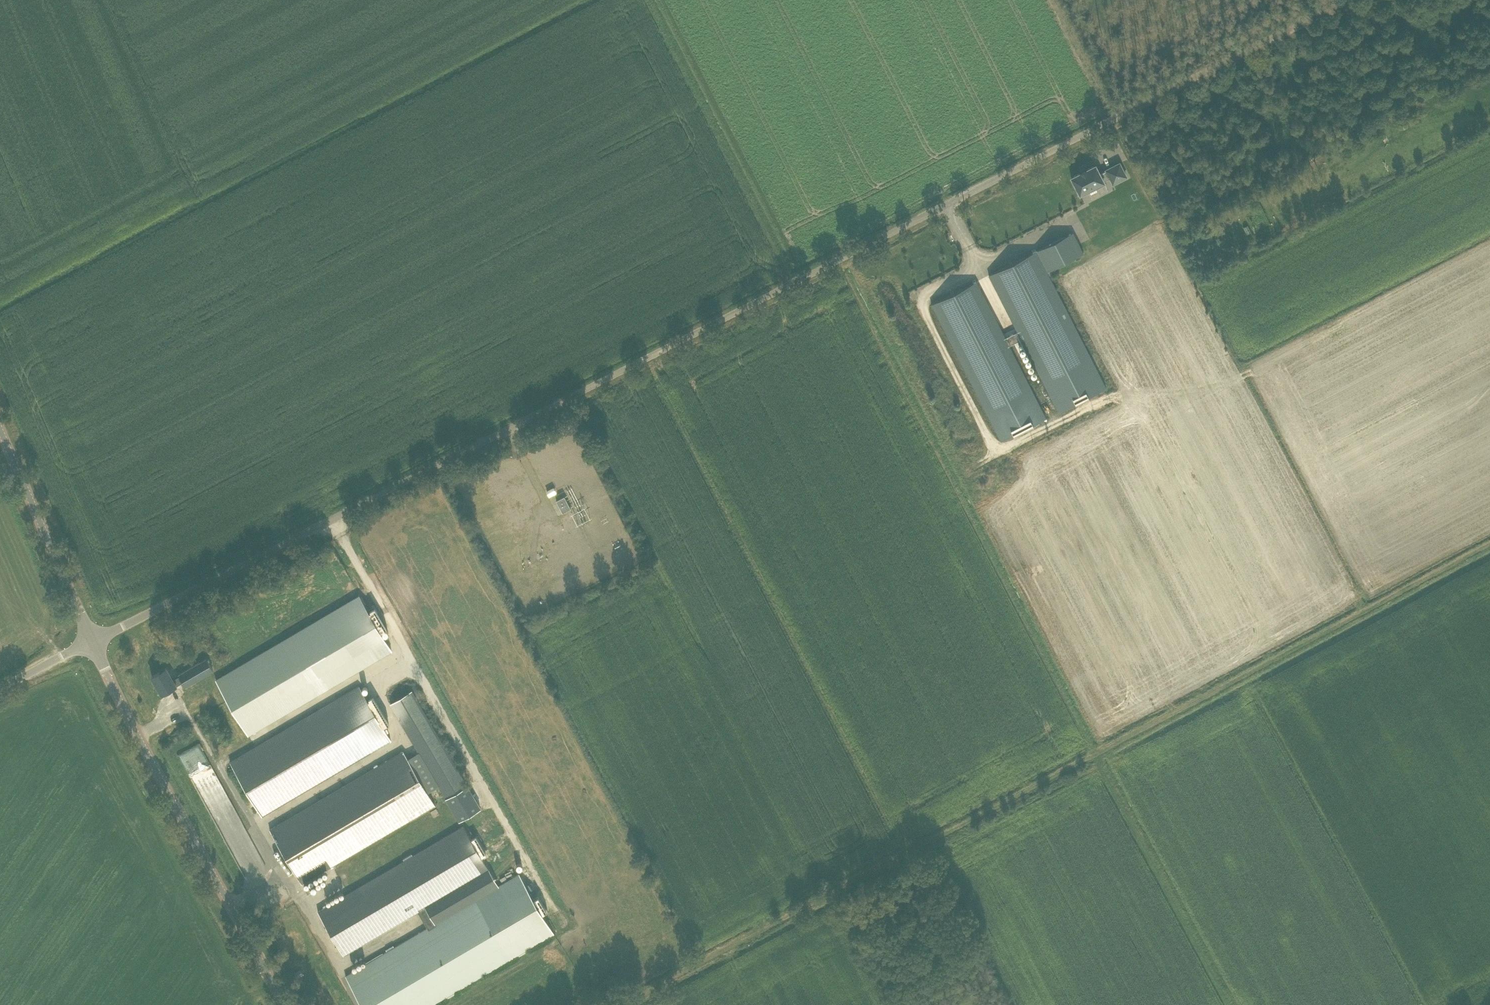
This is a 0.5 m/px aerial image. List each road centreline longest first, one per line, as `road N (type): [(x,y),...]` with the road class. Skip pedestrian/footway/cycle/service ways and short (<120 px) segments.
road 1 (unclassified): [(92,640),(1343,0)]
road 2 (track): [(1489,545),(623,1004)]
road 3 (tertiary): [(290,1004),(92,640)]
road 4 (track): [(1230,1004),(1095,754)]
road 5 (tertiary): [(92,640),(0,425)]

